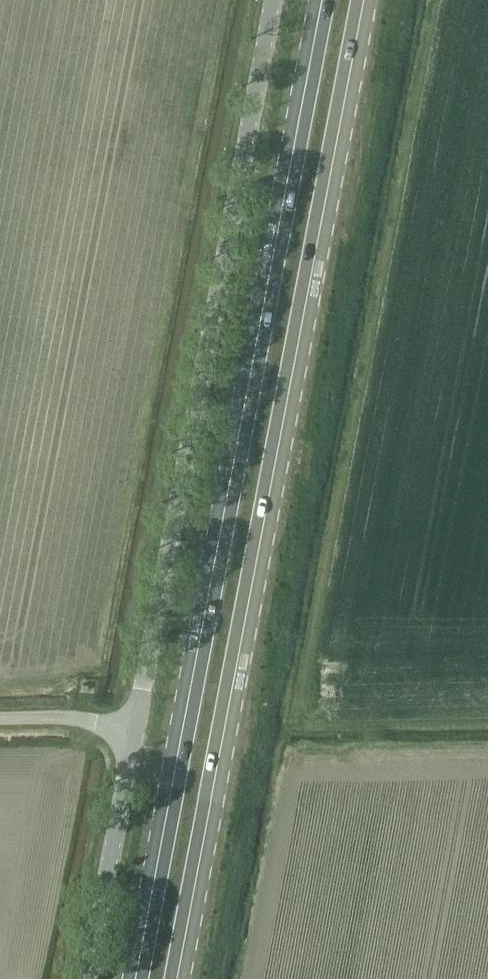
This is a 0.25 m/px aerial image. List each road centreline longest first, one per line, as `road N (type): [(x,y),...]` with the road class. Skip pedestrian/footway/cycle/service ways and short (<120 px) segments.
road 1 (unclassified): [(82,978),(271,0)]
road 2 (primary): [(174,978),(362,0)]
road 3 (primary): [(319,0),(132,978)]

